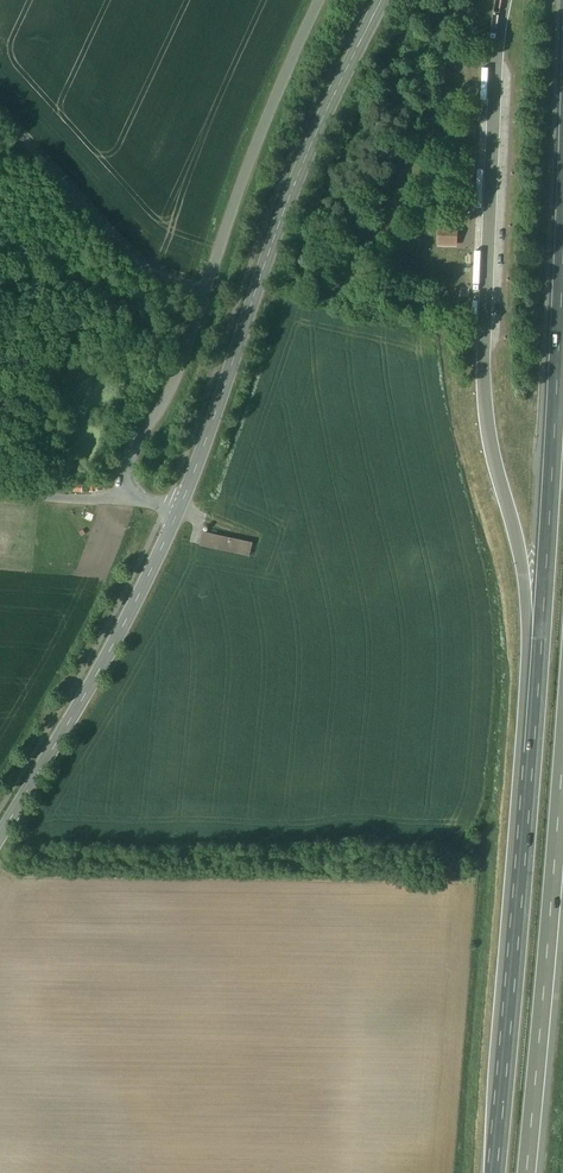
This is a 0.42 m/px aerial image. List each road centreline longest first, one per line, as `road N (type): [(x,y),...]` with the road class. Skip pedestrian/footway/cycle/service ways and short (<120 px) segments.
road 1 (motorway): [(562,162),(543,544),(491,1172)]
road 2 (unclassified): [(180,508),(139,500),(128,487),(126,462),(191,342),(268,96),(309,0)]
road 3 (tertiary): [(180,508),(296,176),(382,0)]
road 4 (tertiary): [(0,835),(116,640),(180,508)]
road 5 (motorway): [(530,1172),(562,822)]

